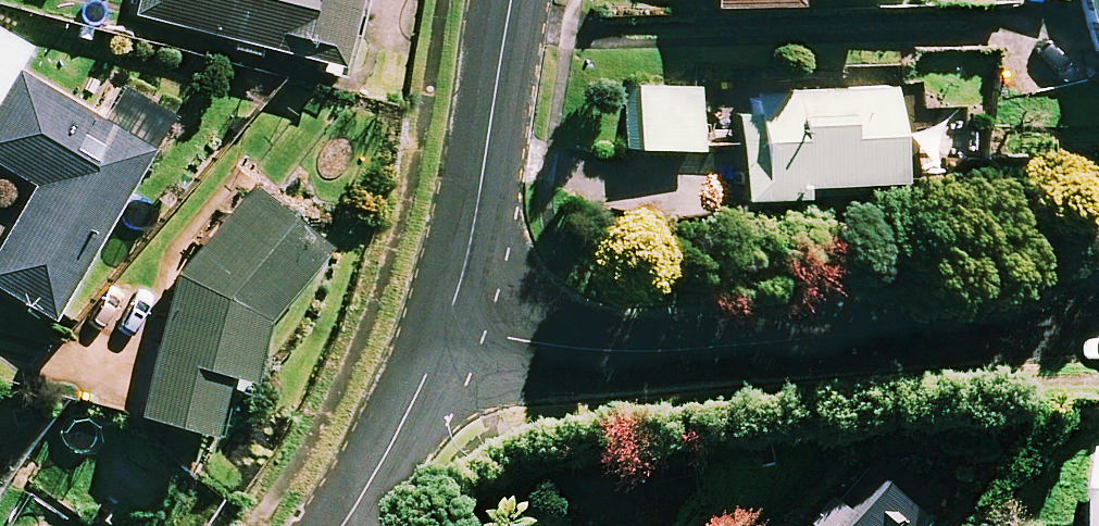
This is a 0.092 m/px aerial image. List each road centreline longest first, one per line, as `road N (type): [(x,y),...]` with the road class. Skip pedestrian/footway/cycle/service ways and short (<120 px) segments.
road 1 (residential): [(1098,321),(675,352),(554,349),(447,326)]
road 2 (residential): [(447,326),(483,178),(514,0)]
road 3 (residential): [(343,525),(447,326)]

